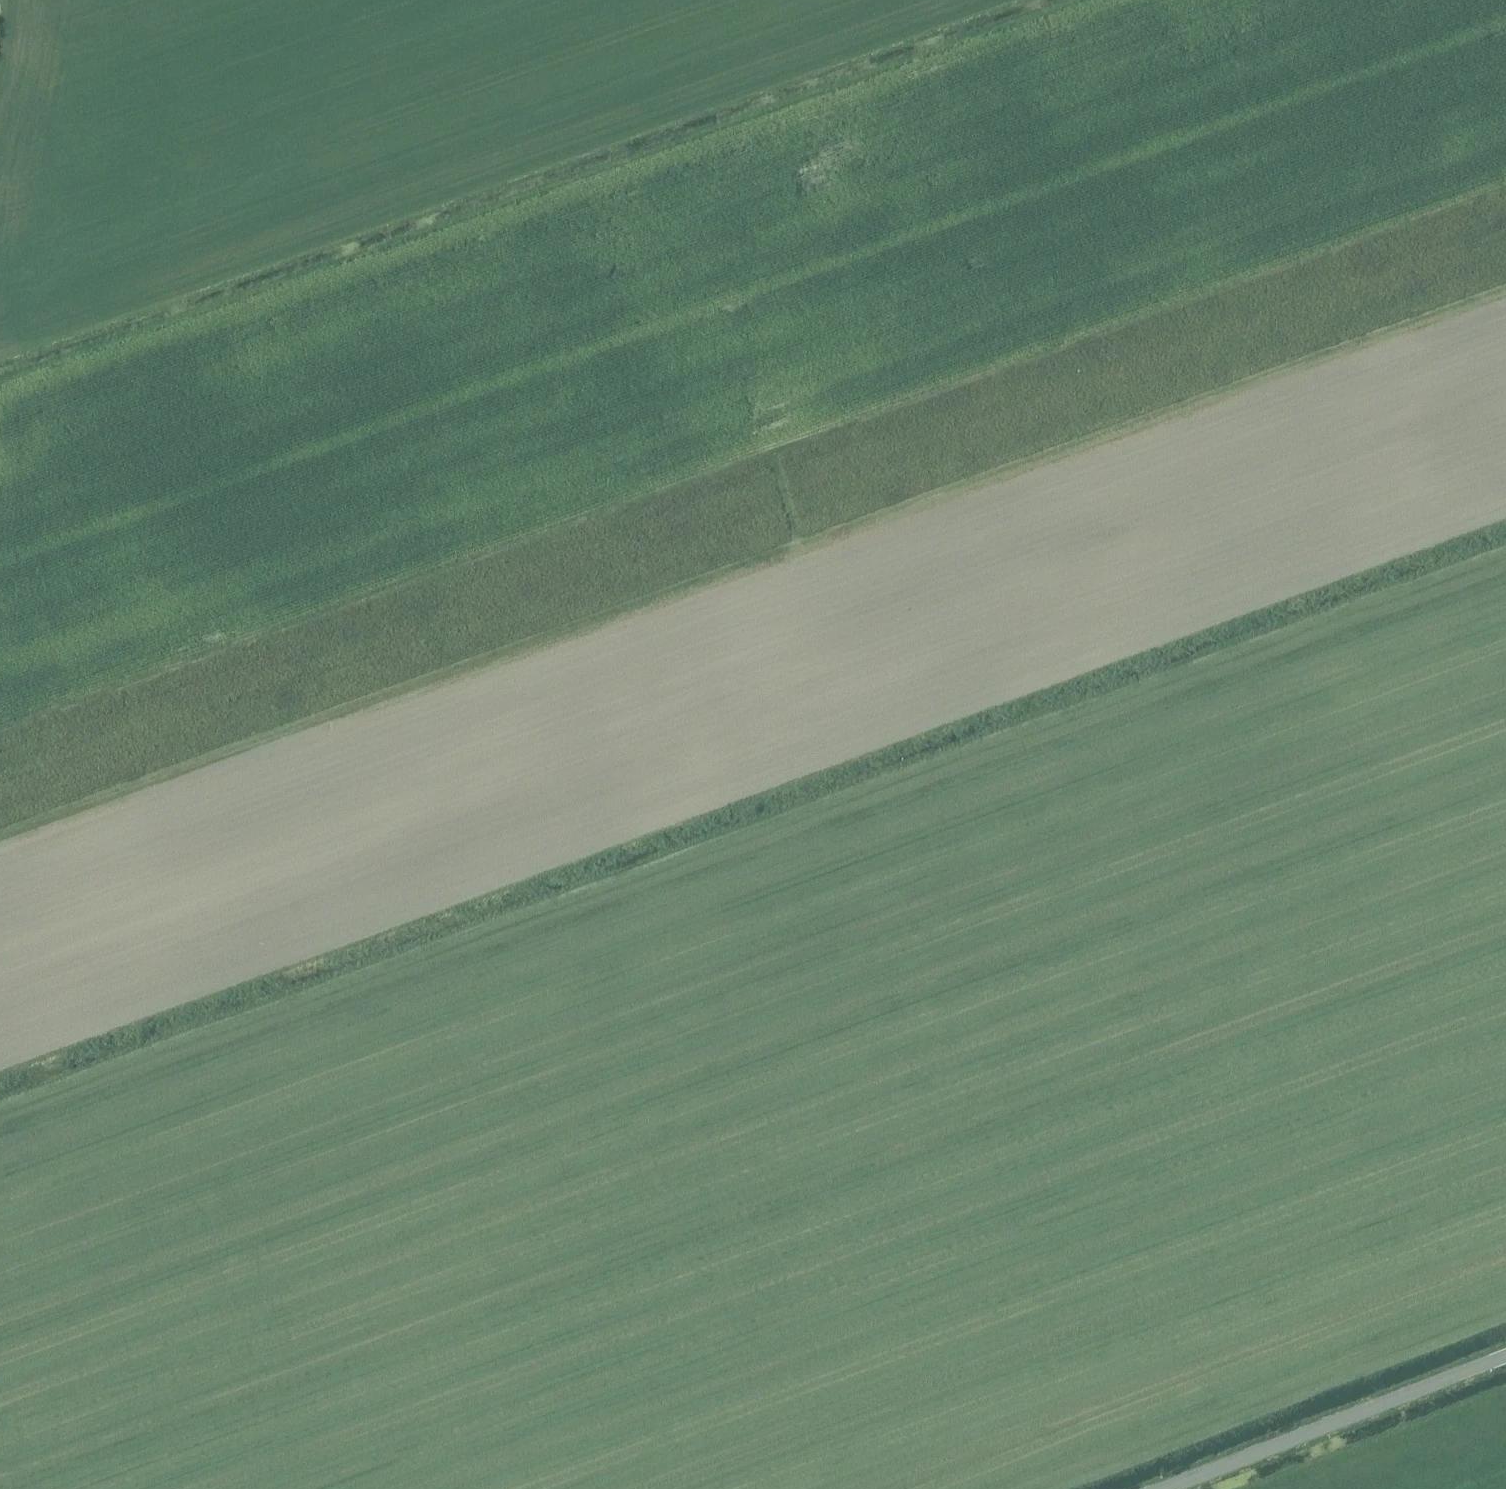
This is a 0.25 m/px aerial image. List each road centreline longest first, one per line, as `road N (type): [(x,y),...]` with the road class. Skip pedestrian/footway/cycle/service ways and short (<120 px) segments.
road 1 (tertiary): [(1160,1488),(1505,1352)]

